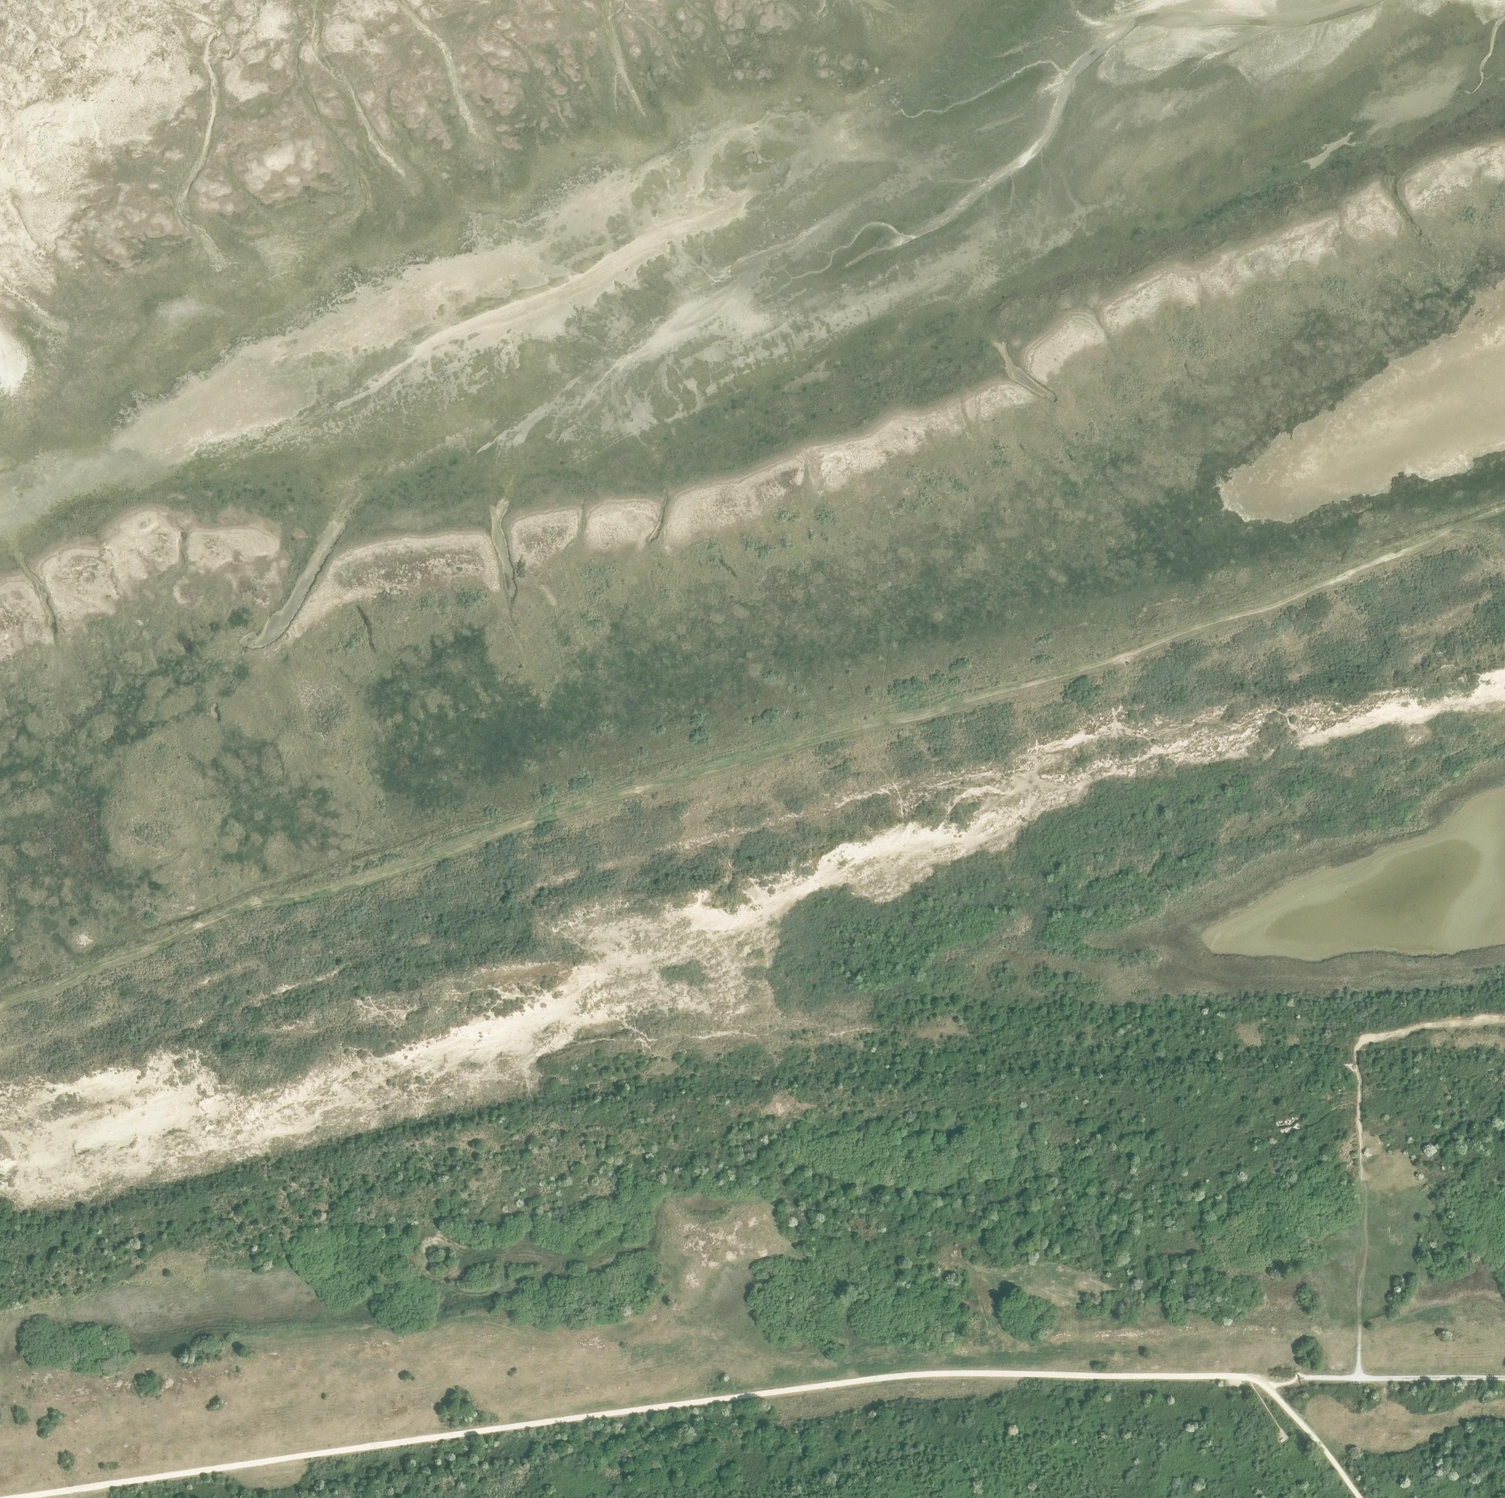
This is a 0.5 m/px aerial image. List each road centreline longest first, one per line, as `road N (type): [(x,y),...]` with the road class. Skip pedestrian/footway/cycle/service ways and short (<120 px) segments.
road 1 (track): [(1358,1047),(1425,1026),(1504,1021)]
road 2 (track): [(1359,1379),(1504,1379)]

